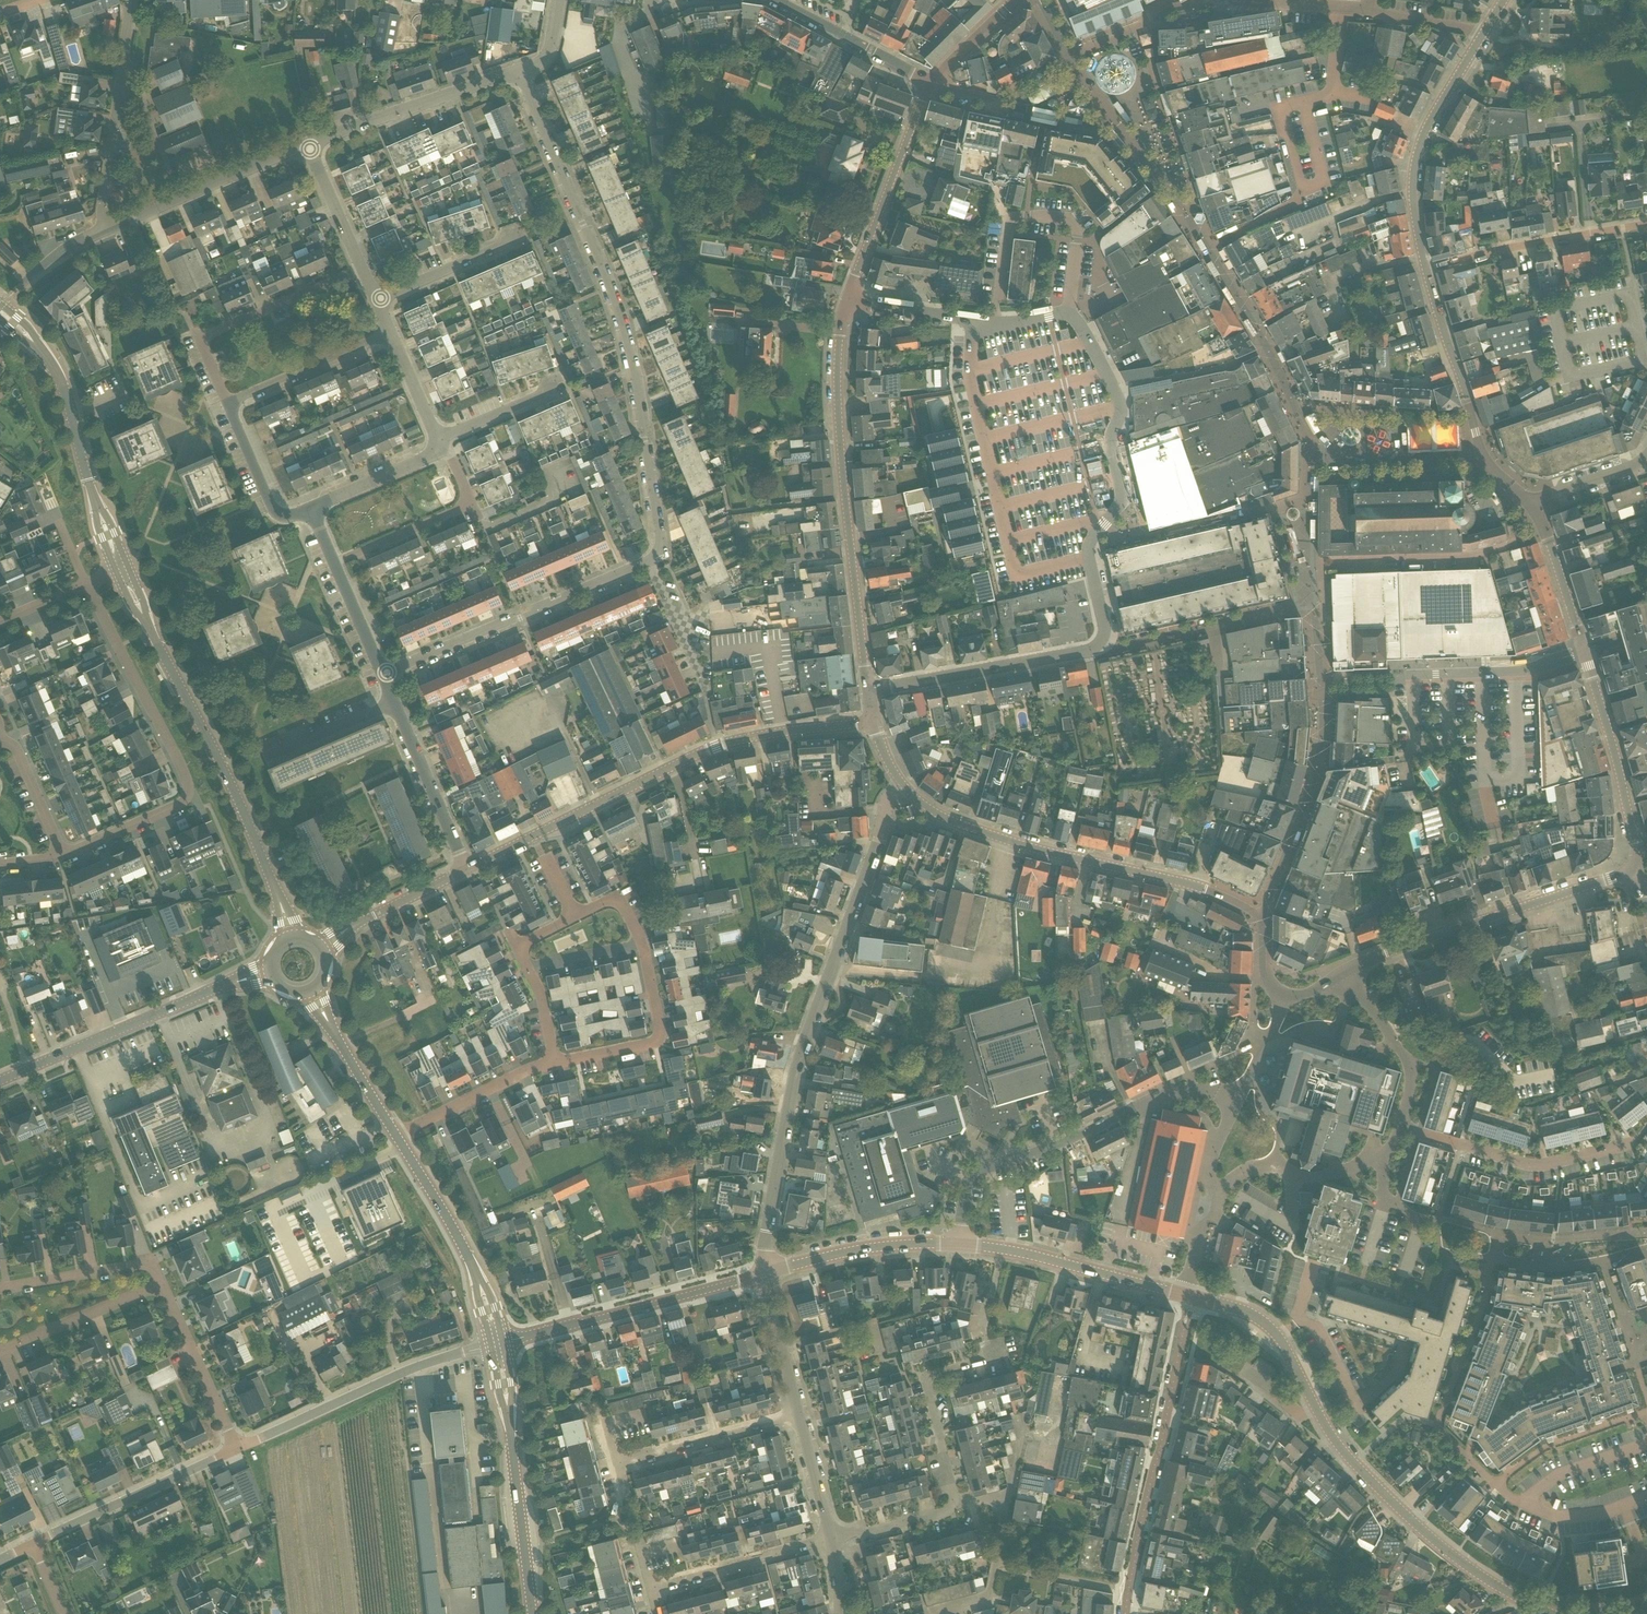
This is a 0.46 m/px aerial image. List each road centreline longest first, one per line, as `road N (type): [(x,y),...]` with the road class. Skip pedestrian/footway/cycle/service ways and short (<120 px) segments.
road 1 (tertiary): [(930,85),(843,326),(837,383),(846,510),(870,692)]
road 2 (tertiary): [(899,781),(940,816),(989,836),(1180,882),(1263,915),(1263,970),(1287,997),(1346,970)]
road 3 (residential): [(655,558),(663,555),(662,529),(614,297),(519,70)]
road 4 (residential): [(764,1272),(796,1075),(899,781)]
road 5 (tertiary): [(469,870),(734,742),(874,724)]
road 6 (residential): [(870,692),(1103,642),(1122,646),(1293,603)]
road 7 (tertiary): [(1641,868),(1579,635),(1547,534),(1528,502)]
road 8 (residential): [(63,855),(180,805),(190,790),(86,584)]
road 9 (residential): [(959,1246),(966,1192),(982,1169),(1087,1132),(1157,1096),(1217,1092)]
road 10 (residential): [(1192,1294),(1125,1613)]
road 11 (residential): [(1556,1613),(1456,1558),(1418,1526),(1330,1435),(1318,1410)]
road 12 (tertiary): [(1346,970),(1641,868)]
road 13 (secondary): [(279,896),(247,815),(149,627)]
road 14 (residential): [(553,1061),(660,1035),(644,952),(625,909),(617,902),(575,916)]
road 15 (residential): [(384,674),(655,558)]
road 16 (residential): [(236,1449),(420,1366),(491,1346)]
road 17 (residential): [(764,1272),(504,1342)]
road 18 (residential): [(1491,1258),(1482,1310),(1437,1424),(1497,1485)]
road 19 (tertiary): [(1424,268),(1412,194),(1417,155),(1485,32)]
road 20 (tertiary): [(0,1080),(232,984)]
road 21 (residential): [(229,402),(201,338),(363,267)]
road 22 (residential): [(1485,32),(1367,9),(1246,0)]
road 23 (residential): [(1401,1124),(1536,1164),(1634,1142)]
road 24 (residential): [(1192,1294),(959,1246)]
road 25 (residential): [(109,228),(104,207),(133,0)]
road 26 (residential): [(1424,268),(1646,224)]
road 27 (residential): [(308,145),(519,70)]
road 28 (residential): [(34,1544),(236,1449)]
road 29 (residential): [(109,228),(308,145)]
road 30 (tertiary): [(1489,466),(1424,268)]
road 31 (residential): [(957,1503),(932,1375),(1006,1353)]
road 32 (residential): [(959,1246),(855,1249),(764,1272)]
road 33 (residential): [(651,1587),(833,1537)]
road 34 (residential): [(617,1459),(800,1415)]
road 35 (residential): [(469,870),(396,702)]
road 36 (residential): [(1318,1410),(1273,1331),(1244,1310),(1192,1294)]
road 37 (residential): [(161,1286),(236,1449)]
road 38 (secondary): [(533,1613),(513,1437)]
road 39 (residential): [(229,402),(391,331)]
road 40 (residential): [(0,1289),(150,1265),(161,1286)]
road 41 (residential): [(161,1286),(0,1351)]
road 42 (residential): [(1401,1124),(1411,1075),(1346,970)]
road 43 (residential): [(396,1134),(553,1061)]
road 44 (residential): [(1009,1494),(988,1598),(927,1613)]
road 45 (residential): [(1646,1233),(1508,1233),(1491,1258)]
road 46 (residential): [(930,85),(785,0)]
road 47 (residential): [(1497,1485),(1549,1445),(1646,1412)]
road 48 (residential): [(1497,1485),(1529,1507),(1567,1517),(1646,1498)]
road 49 (residential): [(1491,1258),(1552,1268),(1646,1249)]
road 50 (residential): [(313,511),(291,518),(270,500),(229,402)]
road 51 (secondary): [(473,1266),(396,1134)]
road 52 (residential): [(257,765),(396,702)]
road 53 (residential): [(336,564),(473,502)]
road 54 (residential): [(313,511),(428,458),(439,437)]
road 55 (residential): [(378,302),(513,240)]
road 56 (secondary): [(96,503),(53,365)]
road 57 (residential): [(1286,1171),(1312,1176),(1364,1164),(1383,1156),(1401,1124)]
road 58 (residential): [(0,739),(15,745),(63,855)]
road 59 (residential): [(707,683),(655,558)]
road 60 (residential): [(363,267),(308,145)]
road 61 (residential): [(833,1537),(957,1503)]
road 62 (unclassified): [(1528,502),(1646,456)]
road 63 (residential): [(833,1537),(800,1415)]
road 64 (residential): [(555,387),(439,437)]
road 65 (secondary): [(396,1134),(331,1026)]
road 66 (residential): [(780,1345),(864,1324),(873,1328),(881,1355)]
road 67 (residential): [(519,946),(543,997),(553,1061)]
road 68 (residential): [(384,674),(336,564)]

